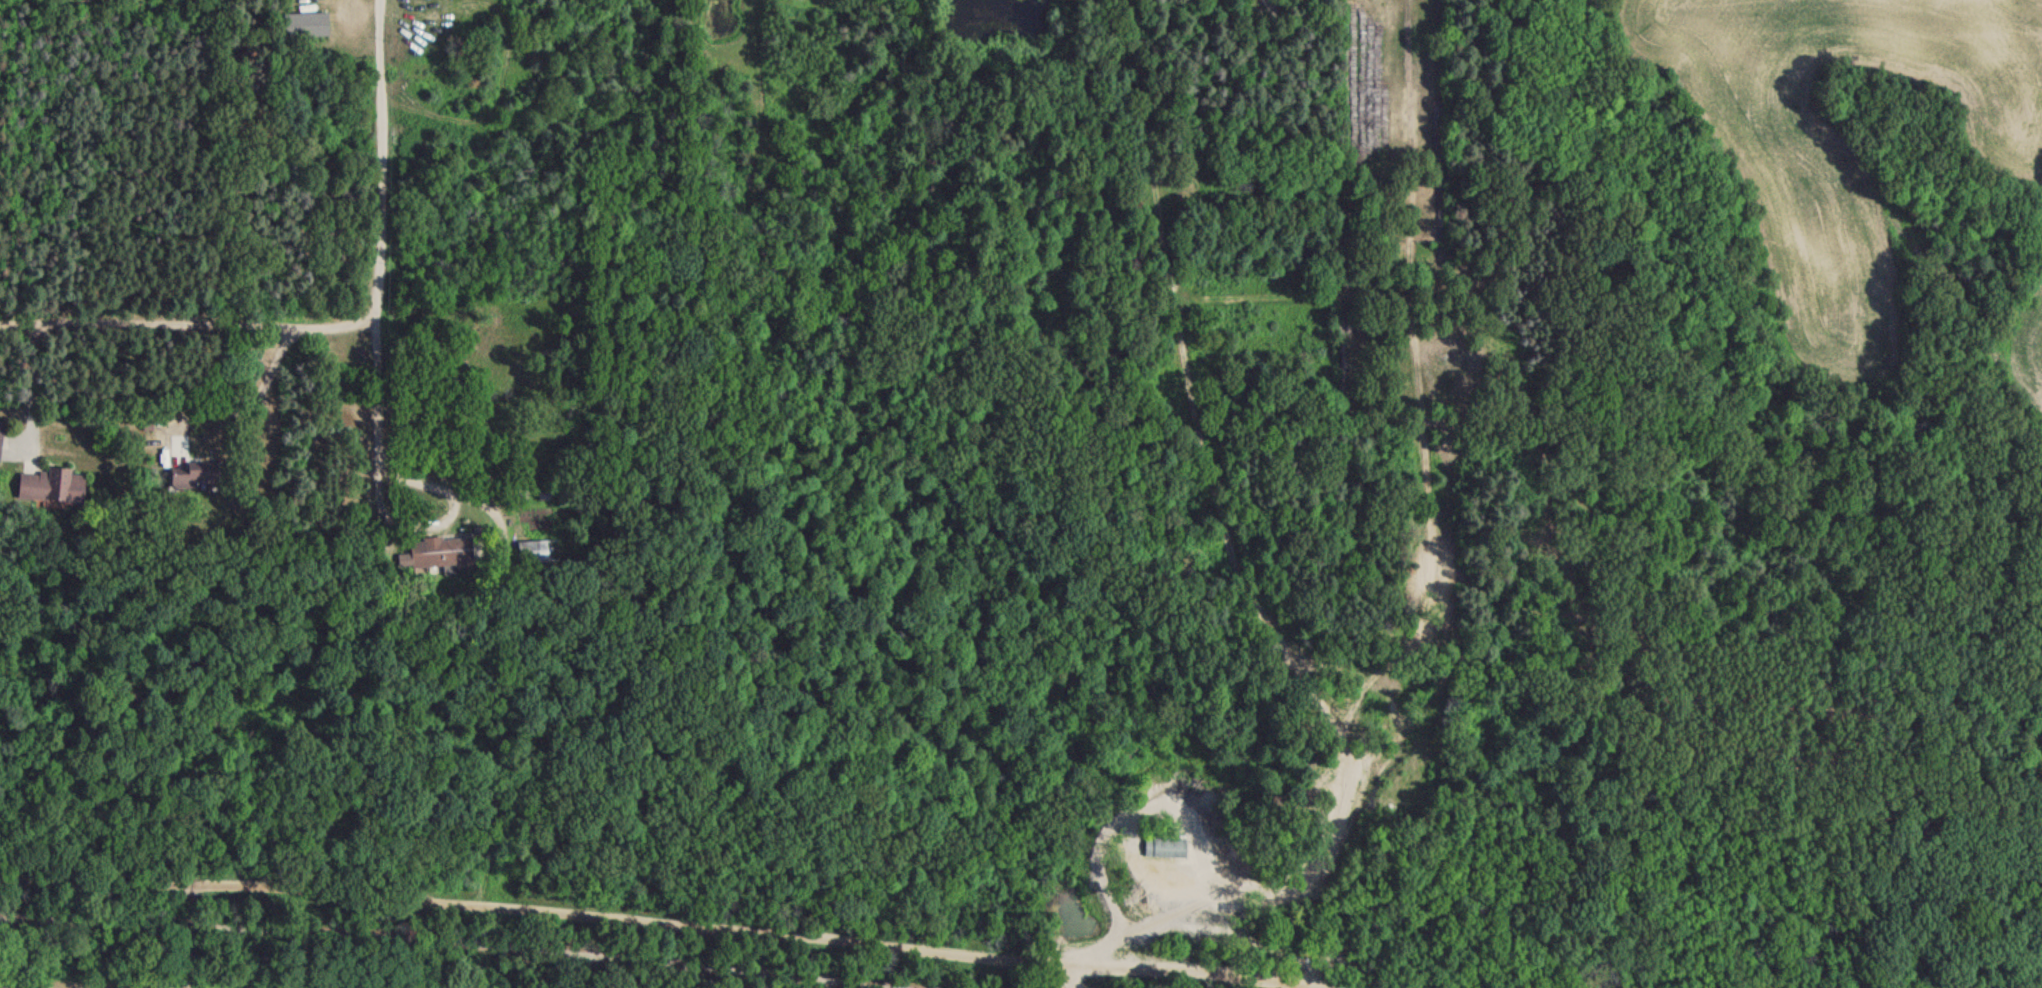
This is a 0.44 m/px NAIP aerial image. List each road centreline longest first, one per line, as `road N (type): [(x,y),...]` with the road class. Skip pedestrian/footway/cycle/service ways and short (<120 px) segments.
road 1 (residential): [(0,882),(971,951),(1365,987)]
road 2 (residential): [(1079,960),(1200,897),(1276,896),(1309,880),(1398,729),(1397,716),(1363,680),(1296,657),(1234,580),(1181,375),(1125,0)]
road 3 (residential): [(425,512),(379,454),(380,0)]

